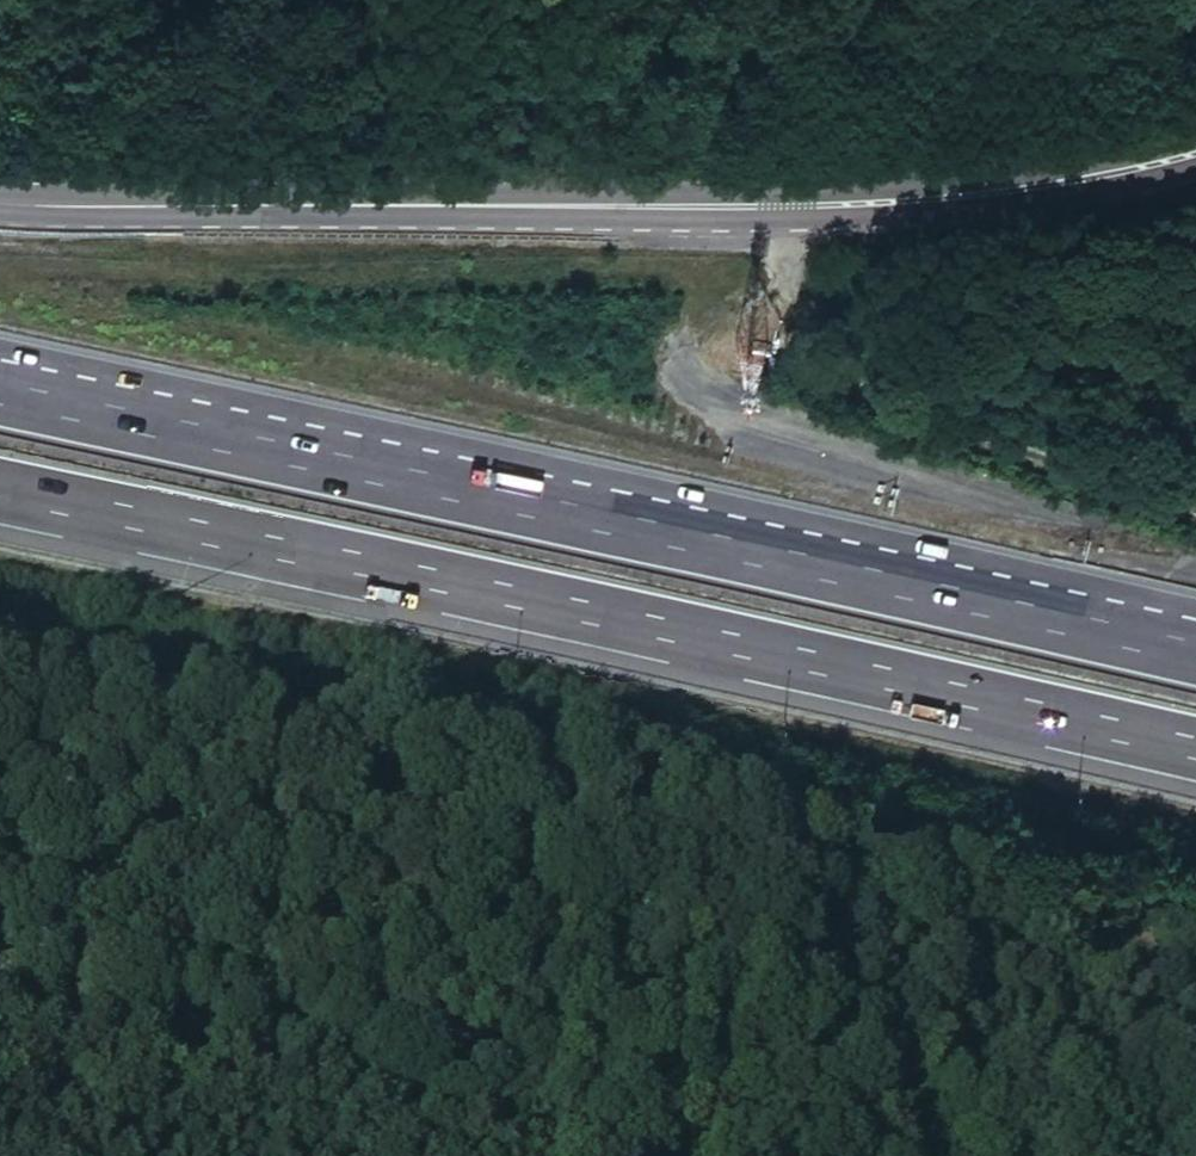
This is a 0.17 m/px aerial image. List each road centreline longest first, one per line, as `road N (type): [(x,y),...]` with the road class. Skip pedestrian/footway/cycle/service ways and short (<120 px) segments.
road 1 (motorway): [(0,493),(1195,755)]
road 2 (motorway): [(1195,660),(0,400)]
road 3 (track): [(265,705),(771,1114),(882,1155)]
road 4 (secondary): [(720,210),(0,194)]
road 5 (track): [(0,998),(599,1155)]
road 6 (secondary): [(720,210),(994,207),(1195,171)]

